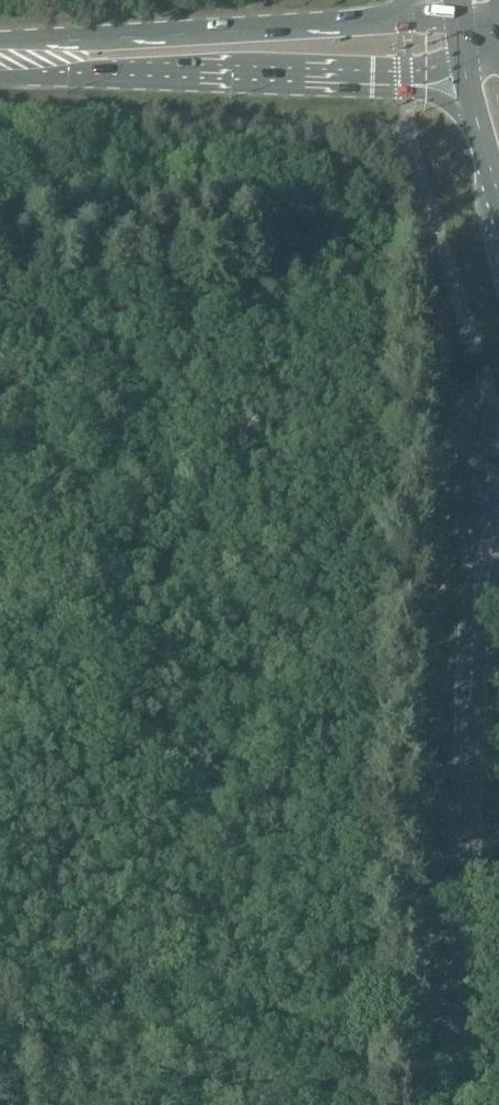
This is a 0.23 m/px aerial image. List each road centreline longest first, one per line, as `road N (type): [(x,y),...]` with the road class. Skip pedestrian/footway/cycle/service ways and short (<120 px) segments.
road 1 (unclassified): [(454,1104),(469,586),(498,510)]
road 2 (primary): [(0,76),(469,89)]
road 3 (primary): [(459,17),(0,39)]
road 4 (primary): [(469,89),(498,211)]

